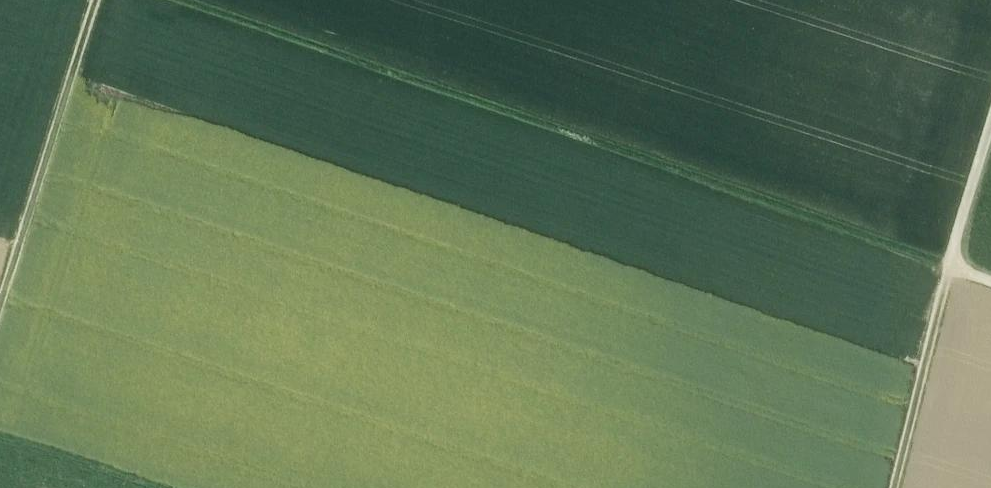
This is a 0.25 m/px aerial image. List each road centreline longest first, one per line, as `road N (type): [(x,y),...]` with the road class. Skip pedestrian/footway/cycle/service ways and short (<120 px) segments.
road 1 (track): [(154,0),(947,268)]
road 2 (track): [(99,0),(0,306)]
road 3 (track): [(947,268),(892,487)]
road 4 (track): [(990,129),(947,268)]

